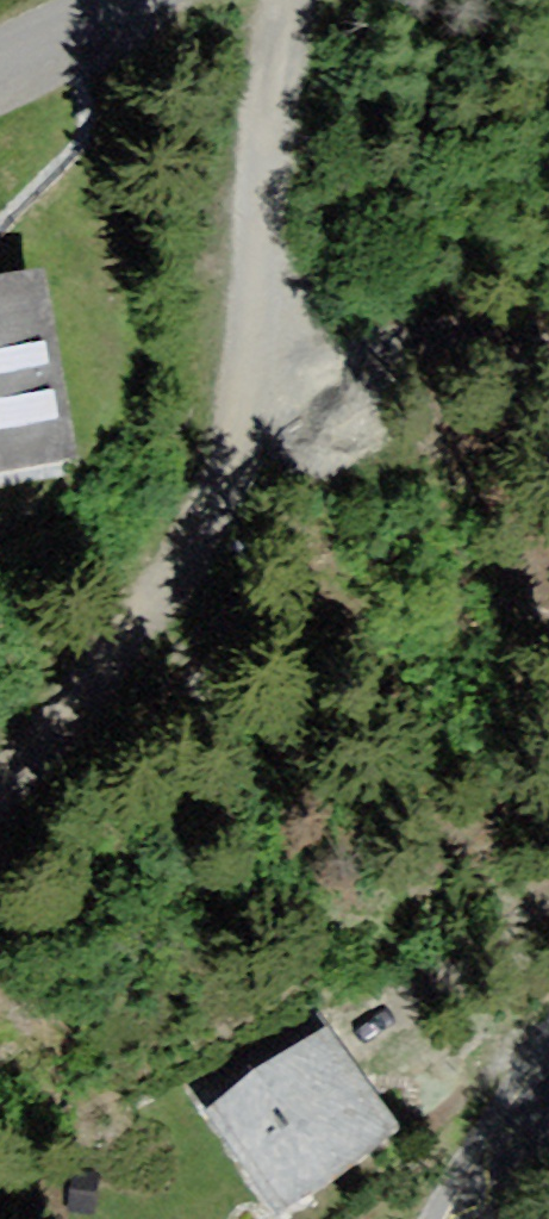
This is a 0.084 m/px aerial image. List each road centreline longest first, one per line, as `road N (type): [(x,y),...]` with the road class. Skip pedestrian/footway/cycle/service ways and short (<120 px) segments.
road 1 (track): [(276,0),(272,295),(218,544),(0,835)]
road 2 (residential): [(0,69),(157,0)]
road 3 (tertiary): [(548,1112),(485,1218)]

